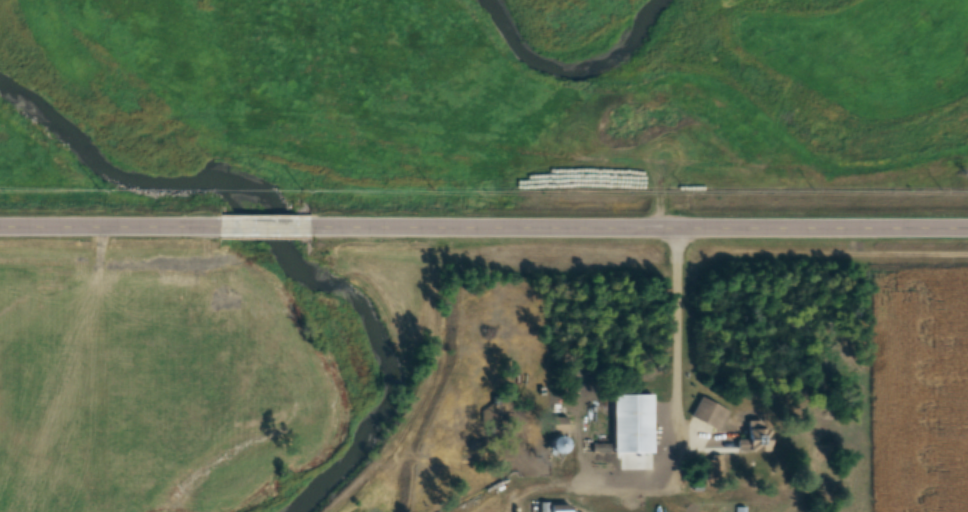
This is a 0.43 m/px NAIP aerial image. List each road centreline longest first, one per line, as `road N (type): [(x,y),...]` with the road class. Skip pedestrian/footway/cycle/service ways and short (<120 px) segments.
road 1 (tertiary): [(967,223),(314,221)]
road 2 (tertiary): [(221,221),(0,221)]

